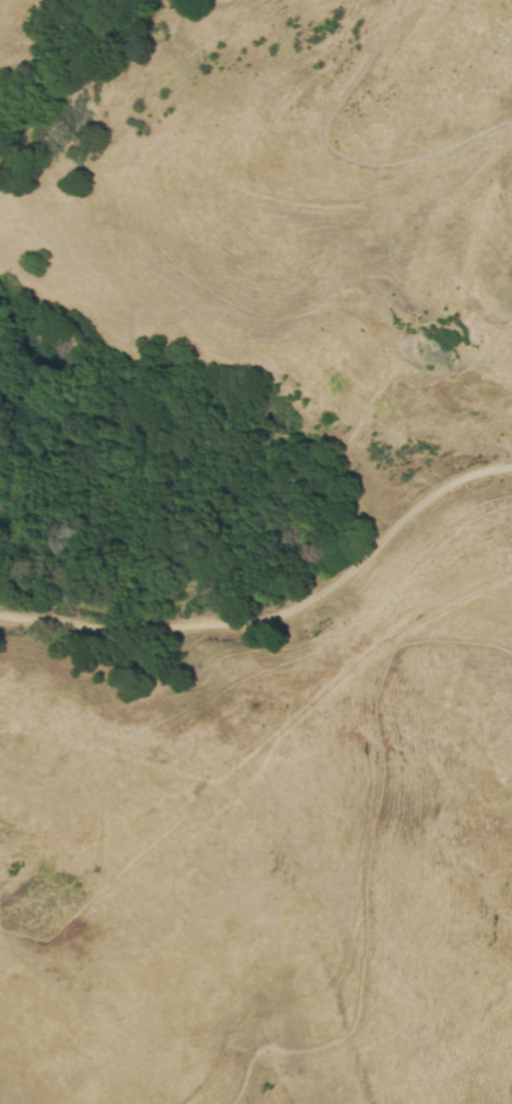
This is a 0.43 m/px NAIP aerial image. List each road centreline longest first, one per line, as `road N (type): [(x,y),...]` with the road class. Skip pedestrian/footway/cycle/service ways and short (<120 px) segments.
road 1 (track): [(511,466),(455,482),(324,588),(264,618),(109,629),(0,613)]

